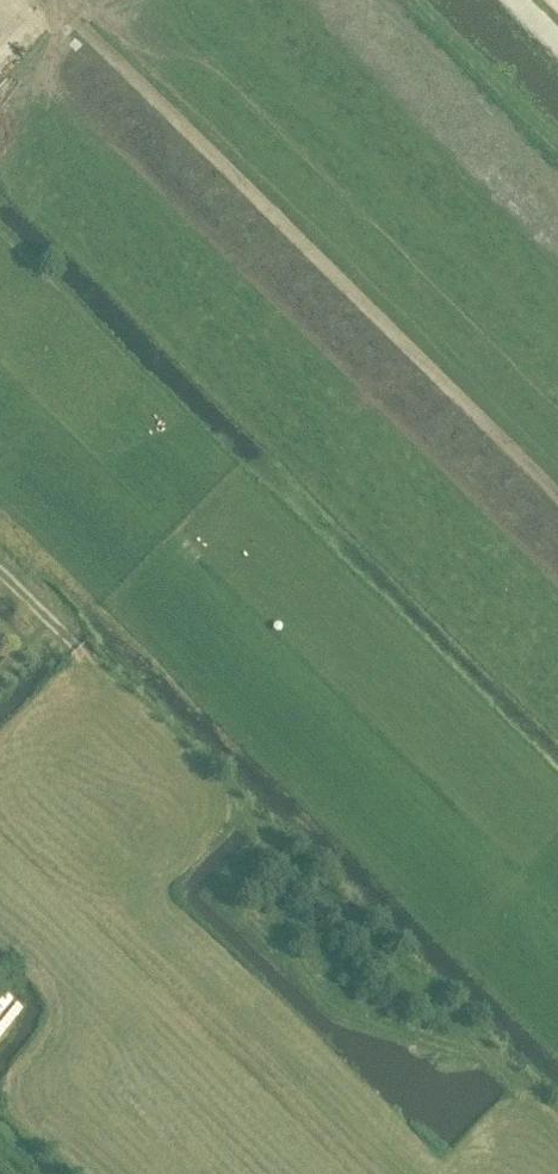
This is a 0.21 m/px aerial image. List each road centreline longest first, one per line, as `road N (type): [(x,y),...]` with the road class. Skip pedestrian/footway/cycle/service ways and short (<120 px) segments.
road 1 (track): [(59,0),(557,495)]

